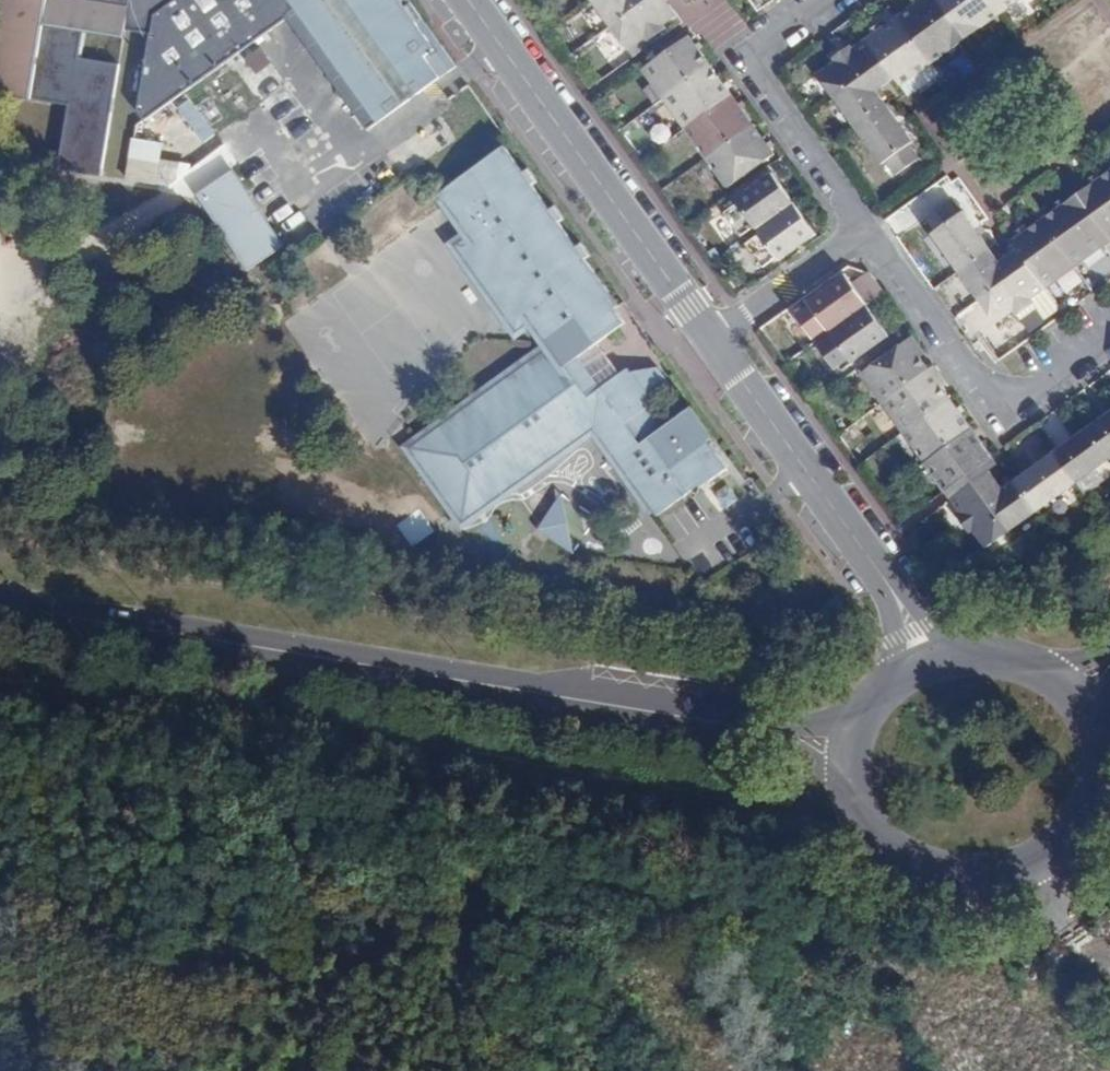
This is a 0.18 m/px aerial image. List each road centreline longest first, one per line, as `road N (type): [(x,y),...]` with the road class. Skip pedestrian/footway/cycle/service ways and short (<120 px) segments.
road 1 (secondary): [(0,605),(758,727)]
road 2 (residential): [(882,581),(469,0)]
road 3 (track): [(536,1070),(474,988),(486,884),(481,854)]
road 4 (secondary): [(852,796),(872,838),(917,868),(990,878),(1036,863)]
road 5 (secondary): [(1036,863),(1071,837),(1086,809),(1092,736)]
road 6 (unclassified): [(1036,863),(1109,975)]

